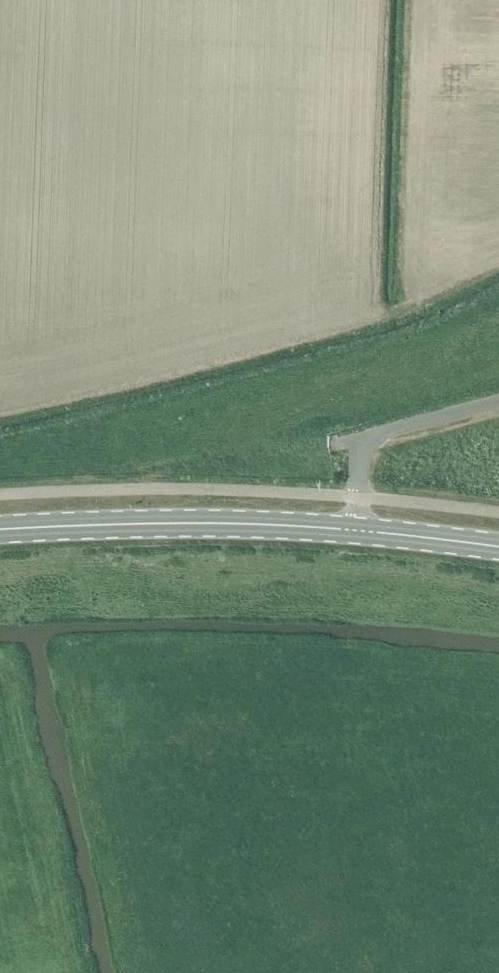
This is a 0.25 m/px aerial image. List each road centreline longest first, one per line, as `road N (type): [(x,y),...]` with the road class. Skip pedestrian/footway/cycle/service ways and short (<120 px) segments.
road 1 (primary): [(498,546),(228,523),(0,528)]

